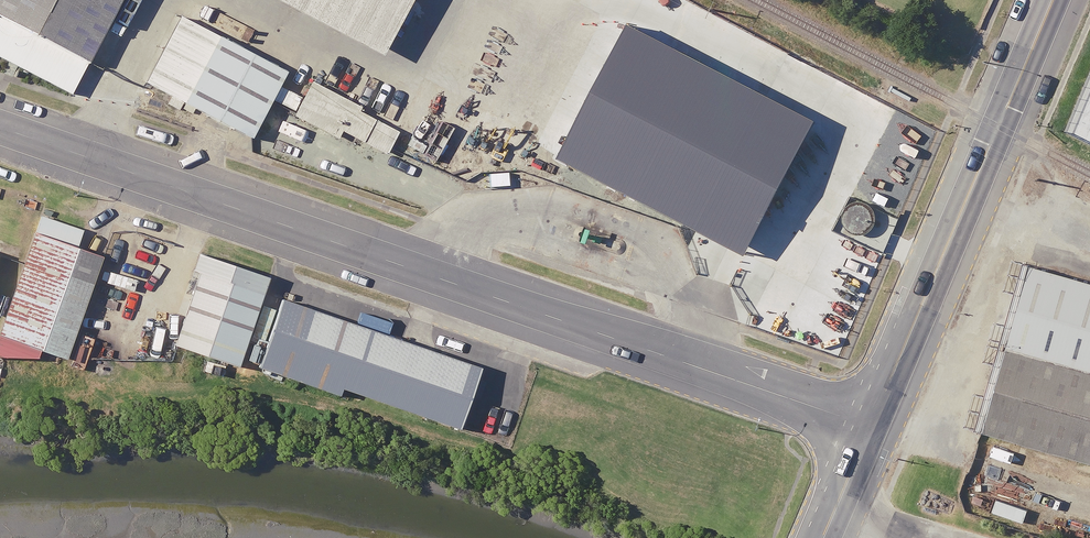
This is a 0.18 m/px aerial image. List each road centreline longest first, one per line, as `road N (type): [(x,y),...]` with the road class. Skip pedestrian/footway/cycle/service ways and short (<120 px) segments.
road 1 (unclassified): [(0,127),(871,425)]
road 2 (tertiary): [(871,425),(1053,0)]
road 3 (tertiary): [(823,537),(871,425)]

